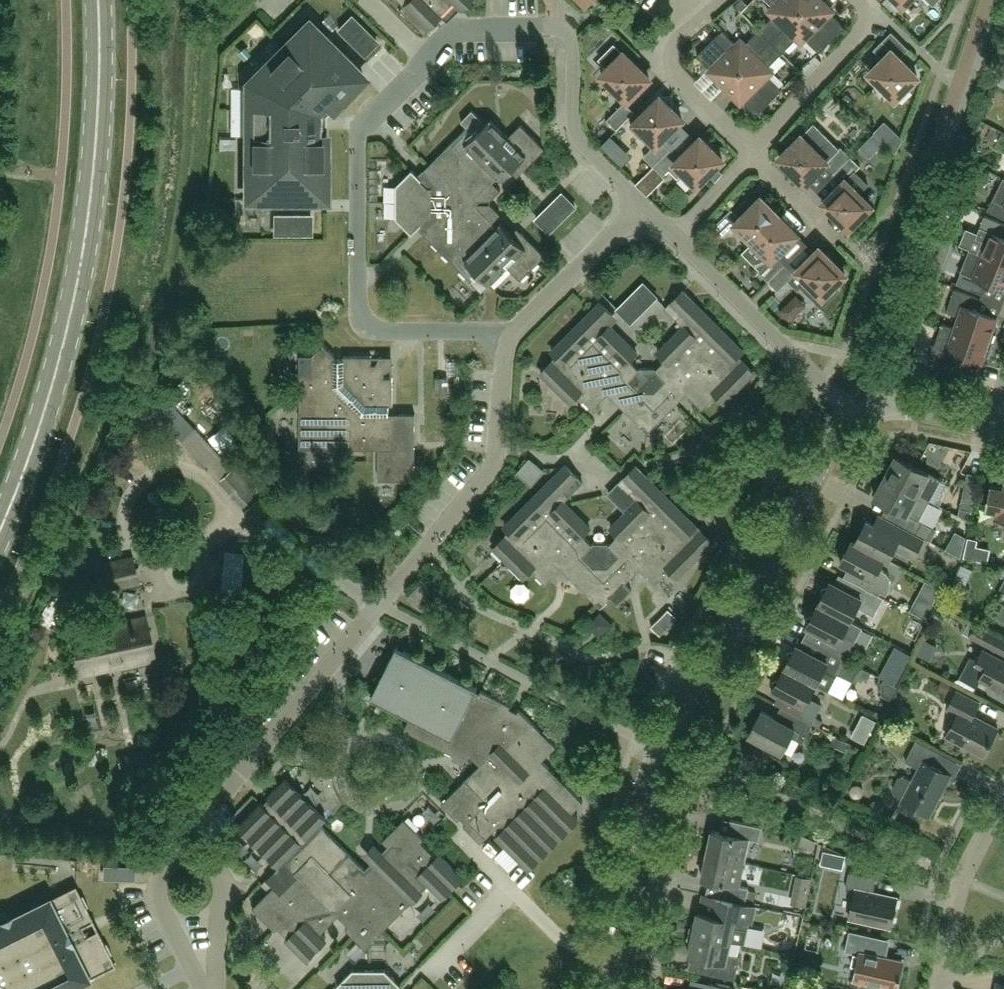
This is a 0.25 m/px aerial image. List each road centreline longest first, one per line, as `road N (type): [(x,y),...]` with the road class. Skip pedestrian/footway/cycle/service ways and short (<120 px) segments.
road 1 (residential): [(645,205),(576,129),(574,47),(566,31),(463,27),(427,60),(359,128),(360,312),(366,324),(387,331),(513,331)]
road 2 (secondary): [(0,526),(64,340),(91,215),(101,80),(97,0)]
road 3 (tertiary): [(659,747),(854,420)]
road 4 (residential): [(380,605),(495,461),(513,331)]
road 5 (residential): [(659,747),(380,605)]
road 6 (residential): [(188,841),(380,605)]
road 7 (residential): [(854,420),(677,236)]
road 8 (tertiary): [(616,988),(659,747)]
road 9 (residential): [(938,988),(962,880),(1003,800)]
road 10 (residential): [(756,149),(864,25),(857,0)]
road 11 (residential): [(756,149),(676,72),(675,46),(709,13)]
road 12 (residential): [(513,331),(645,205)]
road 13 (residential): [(202,988),(156,888),(188,841)]
road 14 (residential): [(188,841),(224,885),(212,988)]
road 15 (tertiary): [(1003,429),(912,410),(854,420)]
road 16 (residential): [(840,239),(756,149)]

